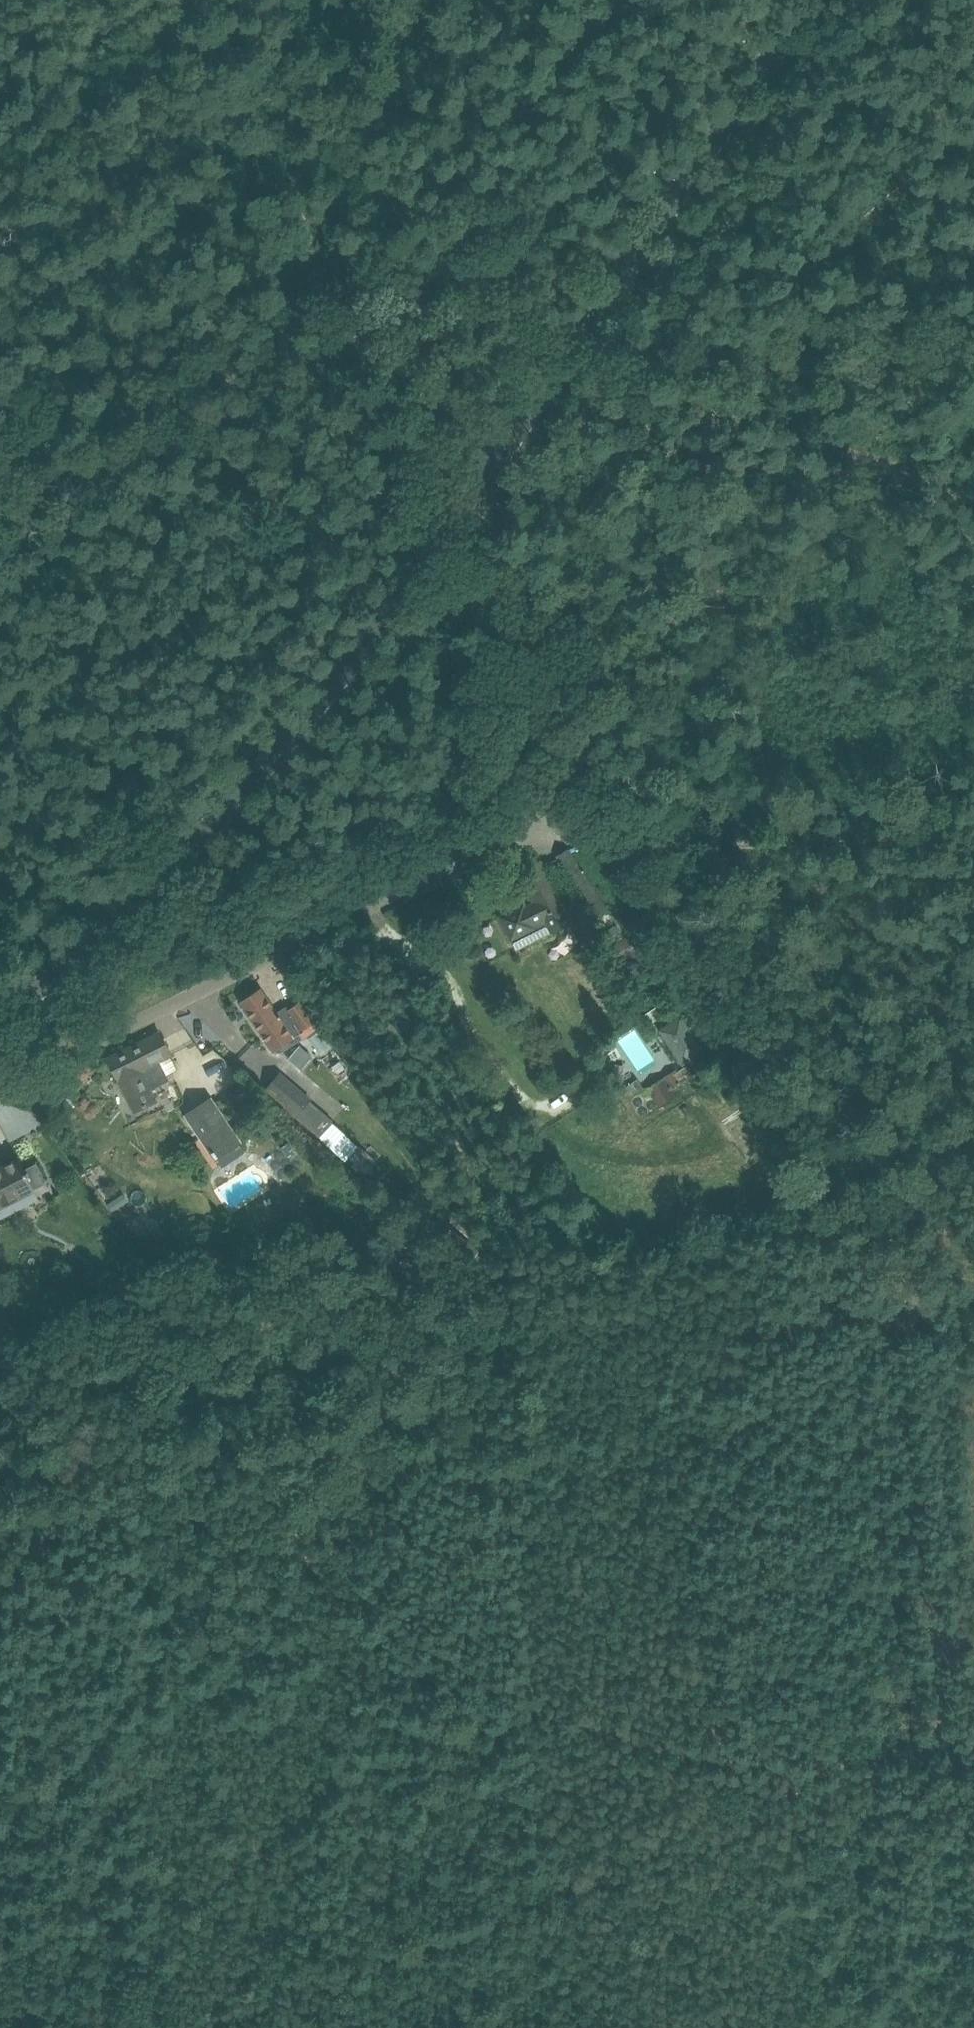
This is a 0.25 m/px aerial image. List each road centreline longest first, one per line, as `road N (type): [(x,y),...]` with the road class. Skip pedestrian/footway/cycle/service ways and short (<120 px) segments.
road 1 (tertiary): [(0,1018),(257,776),(395,608),(809,0)]
road 2 (unclassified): [(0,1085),(501,845),(555,844)]
road 3 (track): [(973,840),(555,844)]

